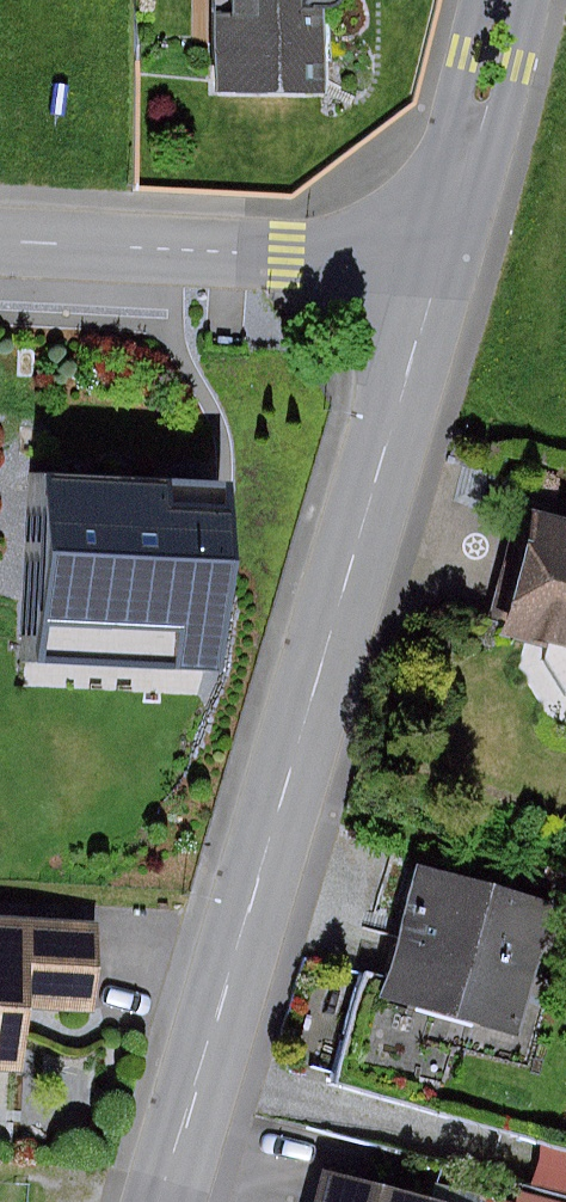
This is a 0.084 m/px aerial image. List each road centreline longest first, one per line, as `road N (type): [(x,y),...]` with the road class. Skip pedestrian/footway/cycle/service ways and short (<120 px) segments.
road 1 (residential): [(436,257),(163,1201)]
road 2 (residential): [(0,236),(436,257)]
road 3 (residential): [(506,0),(436,257)]

